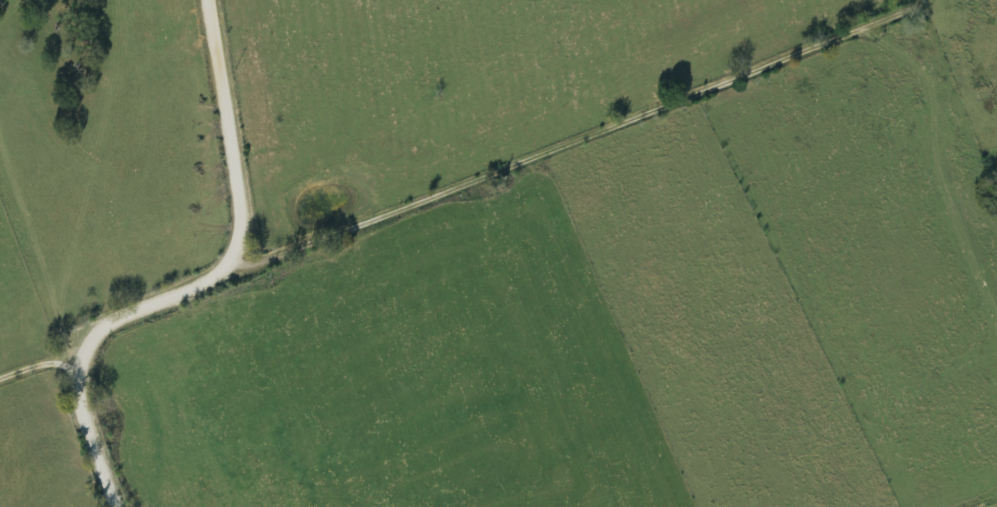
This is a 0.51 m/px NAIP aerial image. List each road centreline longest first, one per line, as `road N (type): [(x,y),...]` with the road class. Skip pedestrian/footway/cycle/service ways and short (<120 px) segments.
road 1 (residential): [(114,506),(79,412),(82,346),(103,322),(208,278),(225,264),(237,232),(205,0)]

